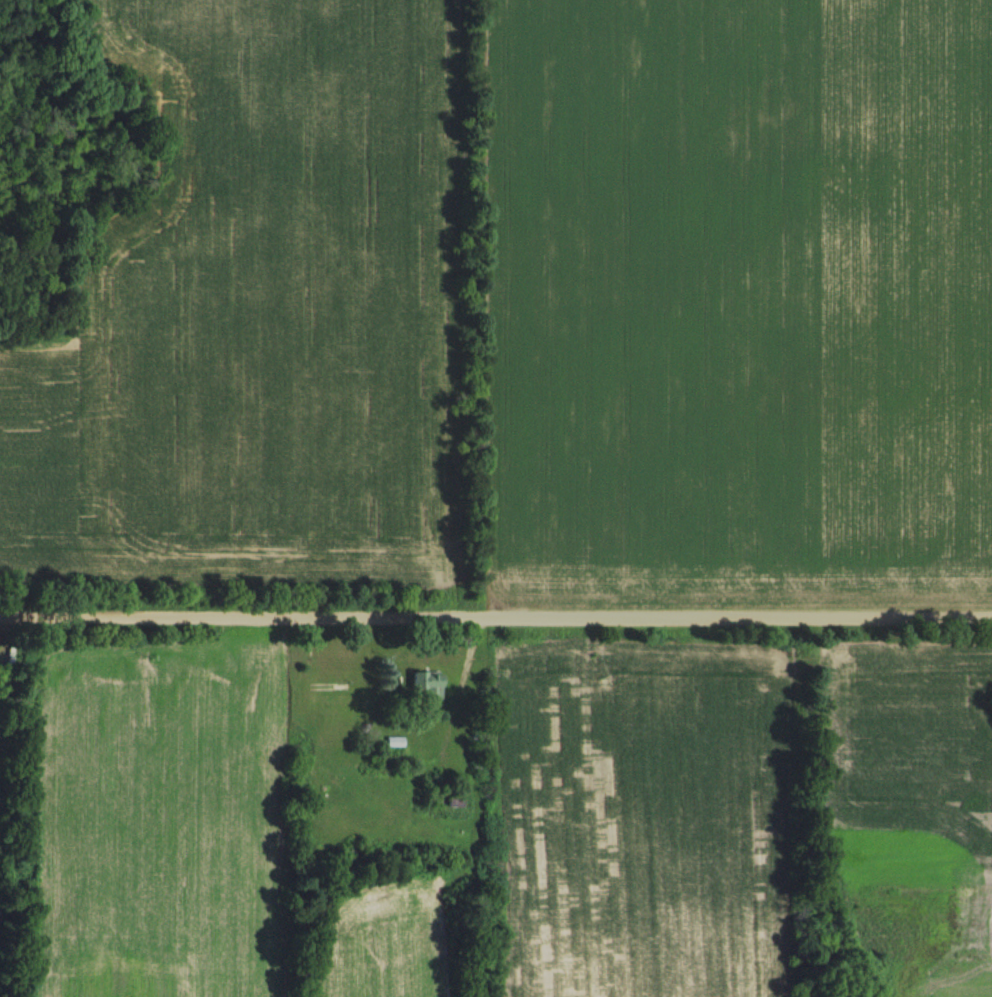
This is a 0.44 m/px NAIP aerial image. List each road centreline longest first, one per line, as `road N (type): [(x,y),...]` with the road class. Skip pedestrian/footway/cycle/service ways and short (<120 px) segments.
road 1 (residential): [(991,614),(0,617)]

